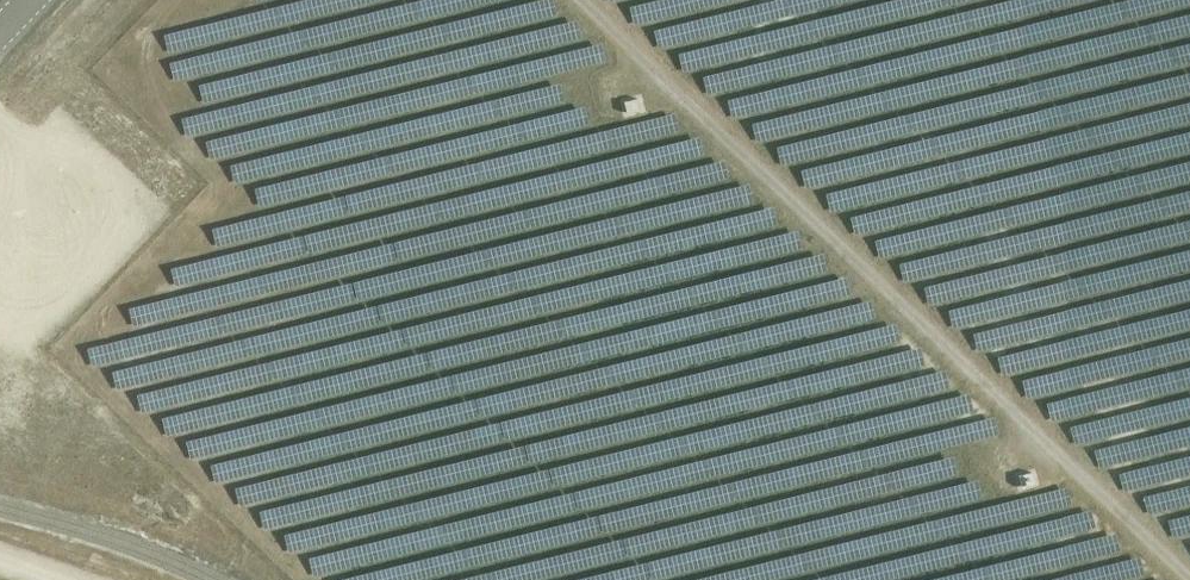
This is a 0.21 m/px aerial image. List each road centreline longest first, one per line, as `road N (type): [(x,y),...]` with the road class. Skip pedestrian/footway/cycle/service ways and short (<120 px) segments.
road 1 (track): [(580,0),(1189,579)]

